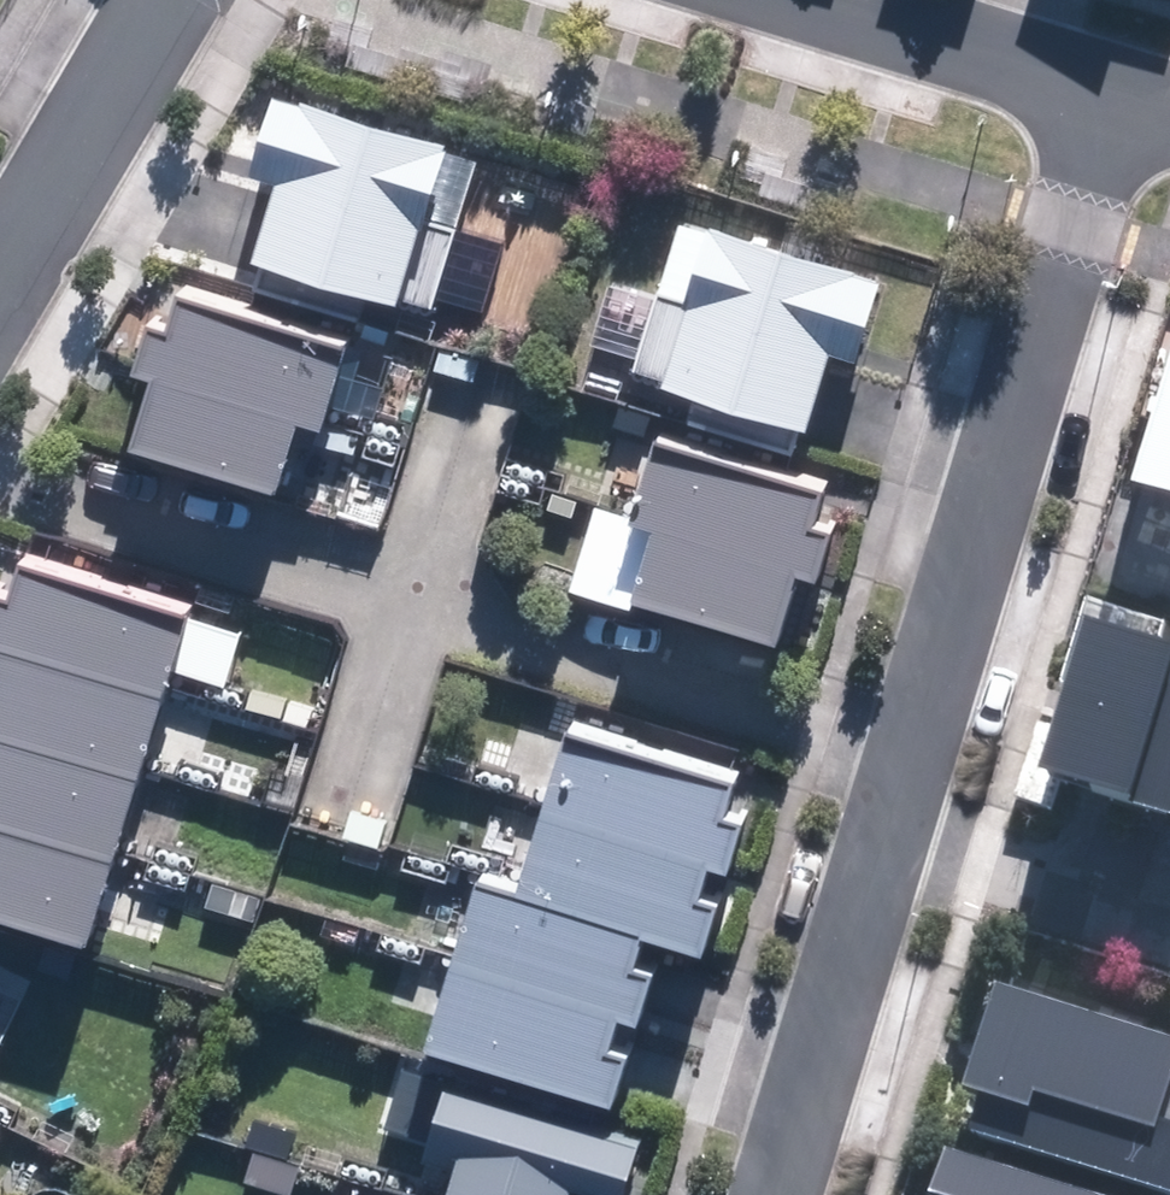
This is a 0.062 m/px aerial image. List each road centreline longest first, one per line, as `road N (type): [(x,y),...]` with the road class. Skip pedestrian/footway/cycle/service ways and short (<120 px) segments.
road 1 (residential): [(1108,88),(903,759)]
road 2 (residential): [(410,603),(903,759)]
road 3 (residential): [(0,473),(410,603)]
road 4 (residential): [(886,822),(771,1194)]
road 5 (residential): [(0,273),(159,0)]
road 6 (residential): [(1108,88),(820,0)]
road 7 (residential): [(886,822),(1169,908)]
road 8 (residential): [(410,603),(471,399)]
road 9 (residential): [(351,798),(410,603)]

